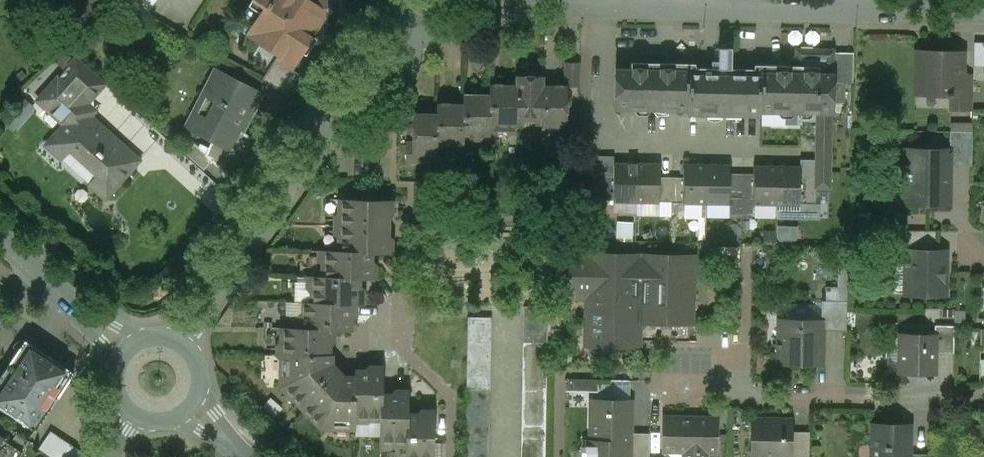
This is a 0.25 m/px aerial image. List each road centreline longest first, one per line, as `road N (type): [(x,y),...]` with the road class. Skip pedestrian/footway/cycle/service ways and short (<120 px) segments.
road 1 (residential): [(452,456),(452,398),(406,349),(408,217),(549,218),(583,184),(585,2)]
road 2 (residential): [(418,39),(351,99),(178,343)]
road 3 (residential): [(983,397),(755,395),(652,374)]
road 4 (residential): [(845,8),(585,2)]
road 5 (tertiary): [(129,351),(0,235)]
road 6 (residential): [(585,2),(516,8),(418,39)]
road 7 (residential): [(983,9),(845,8)]

